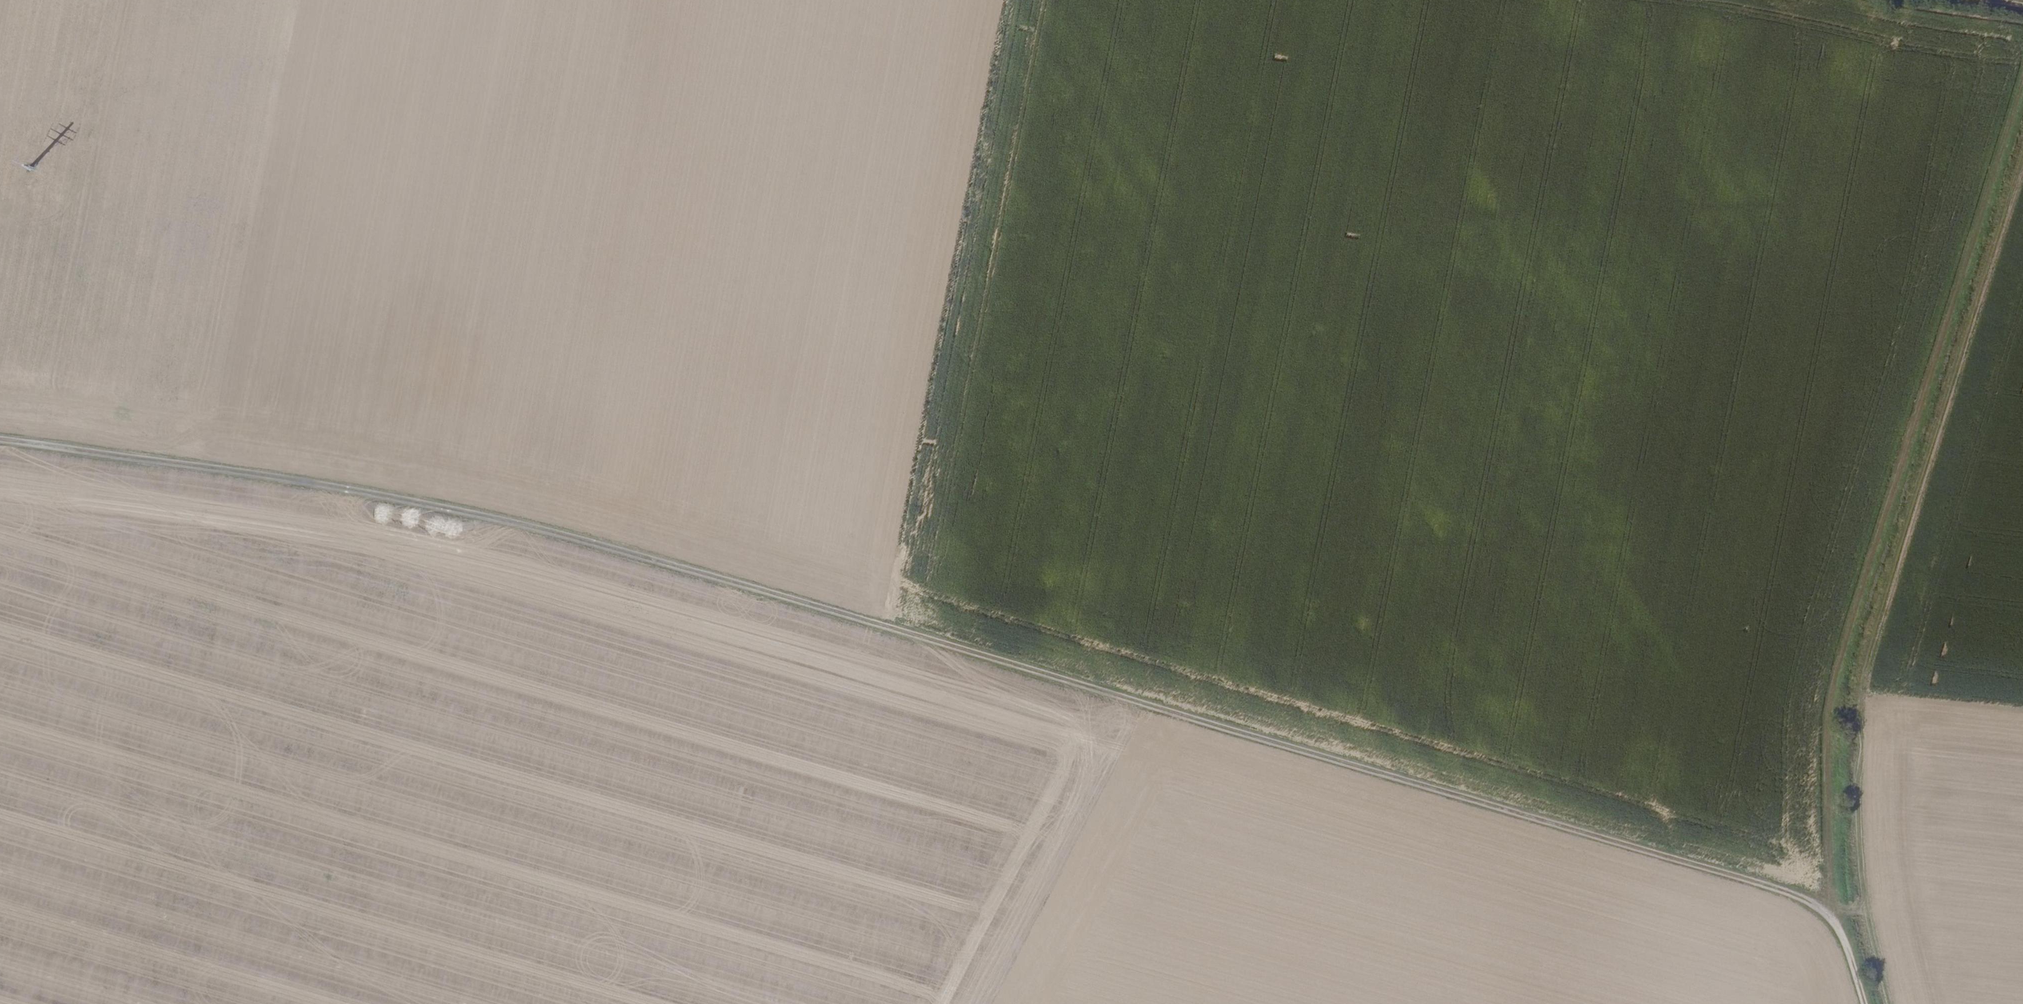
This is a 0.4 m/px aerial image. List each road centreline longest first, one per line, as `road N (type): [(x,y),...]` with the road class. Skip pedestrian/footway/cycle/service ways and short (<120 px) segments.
road 1 (track): [(0,443),(338,488),(537,525),(1777,886),(1827,909),(1843,928),(1869,1003)]
road 2 (track): [(1843,928),(1832,833),(1837,673),(2022,75)]

